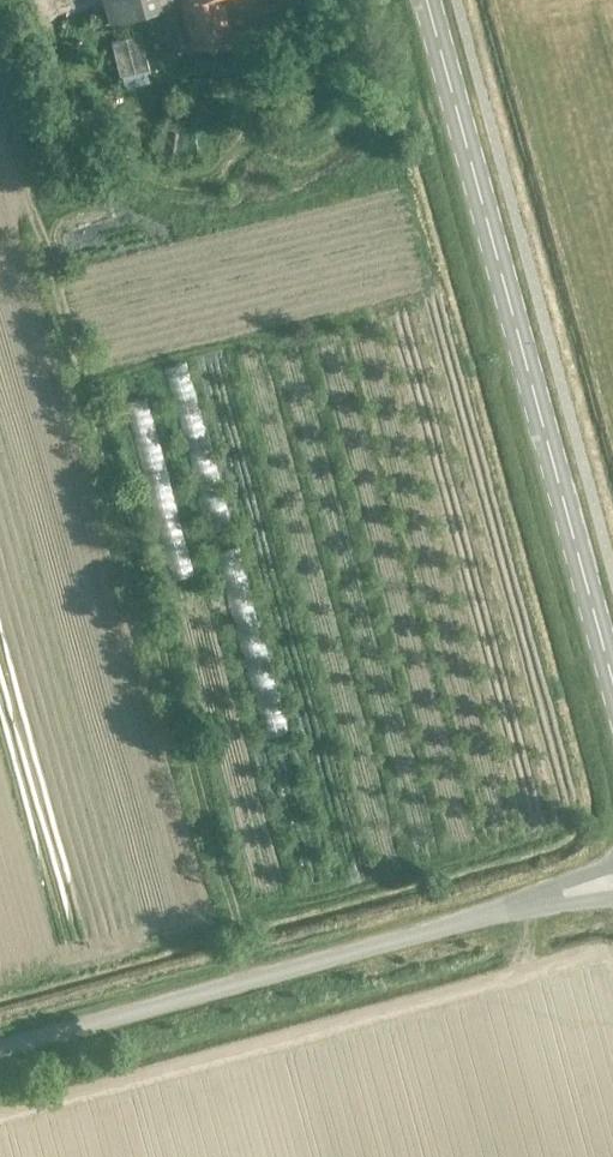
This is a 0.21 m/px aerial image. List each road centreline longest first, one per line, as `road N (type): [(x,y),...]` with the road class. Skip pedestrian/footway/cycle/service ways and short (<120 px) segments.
road 1 (secondary): [(612,686),(426,0)]
road 2 (unclassified): [(0,1047),(534,901)]

